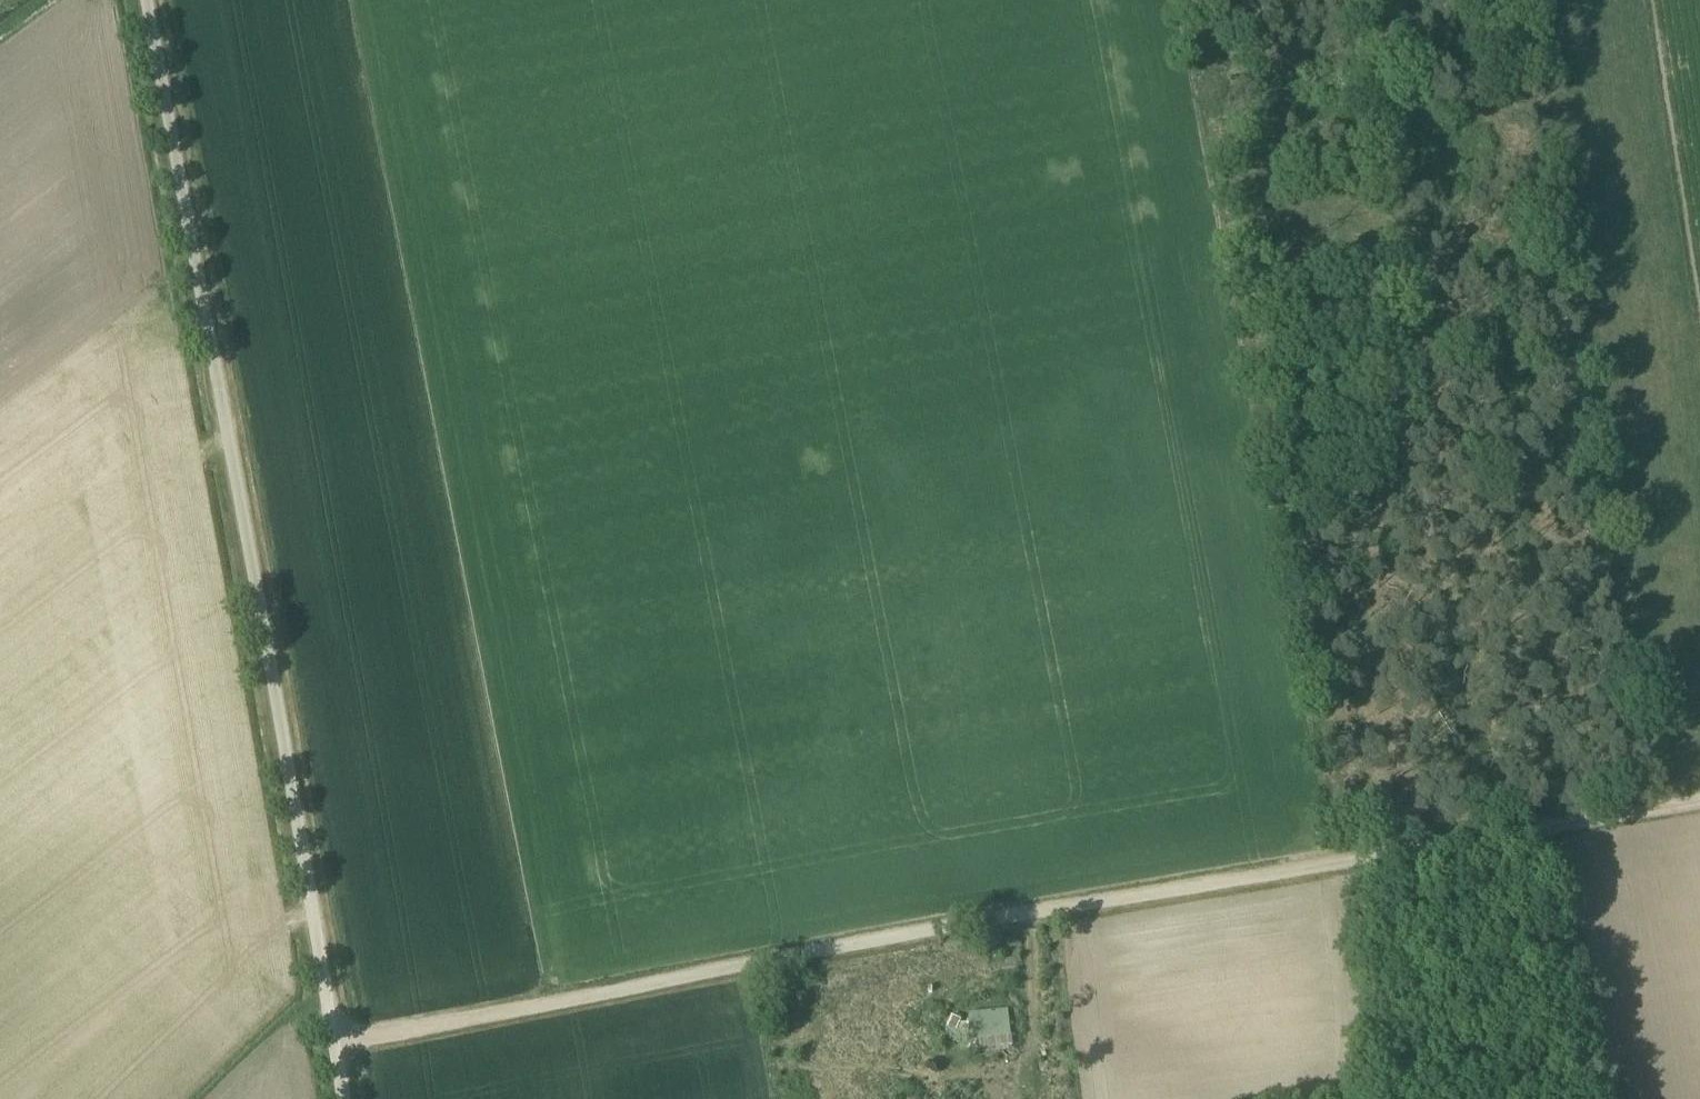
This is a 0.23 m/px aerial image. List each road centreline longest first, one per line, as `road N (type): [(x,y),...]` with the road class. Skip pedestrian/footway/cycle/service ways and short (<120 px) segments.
road 1 (track): [(336,1046),(1699,801)]
road 2 (unclassified): [(344,1098),(143,0)]

